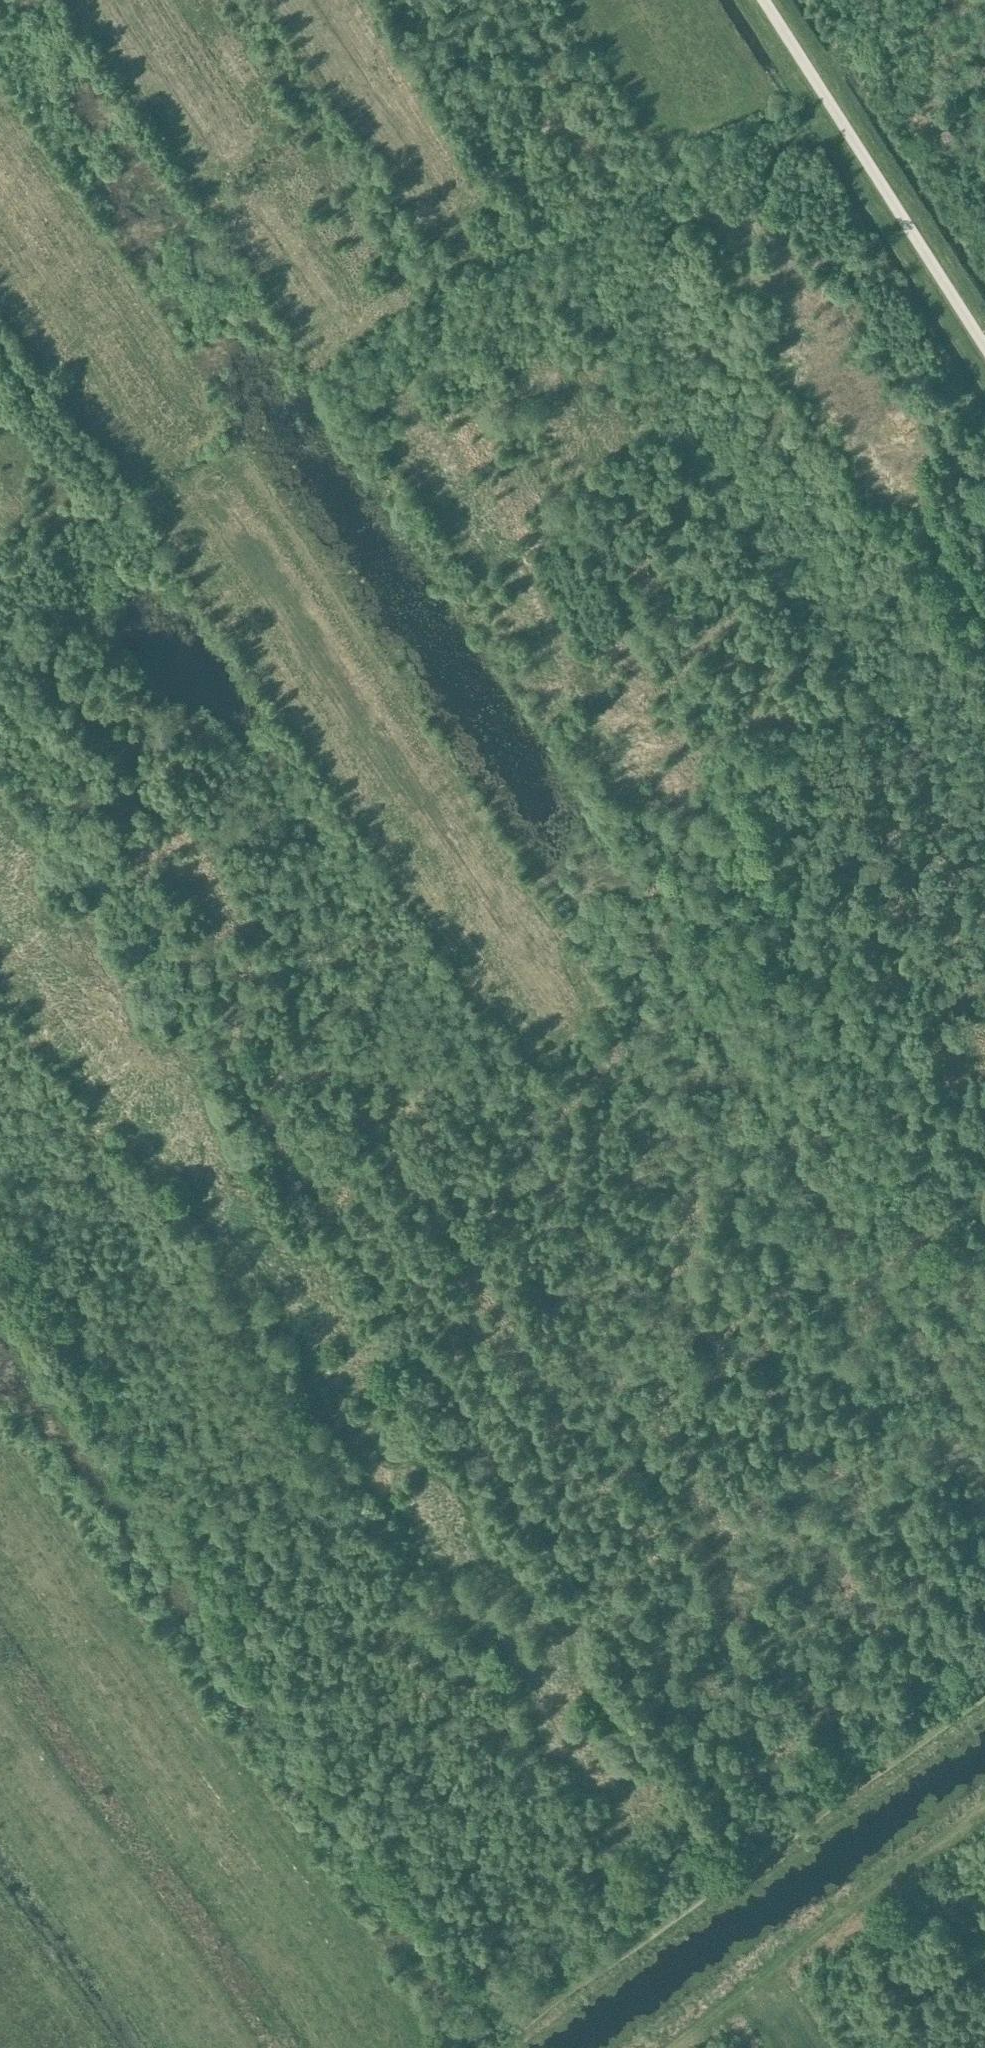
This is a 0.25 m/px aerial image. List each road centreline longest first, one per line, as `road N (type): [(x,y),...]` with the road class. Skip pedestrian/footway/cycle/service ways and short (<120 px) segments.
road 1 (unclassified): [(984,352),(760,0)]
road 2 (track): [(652,2047),(984,1810)]

